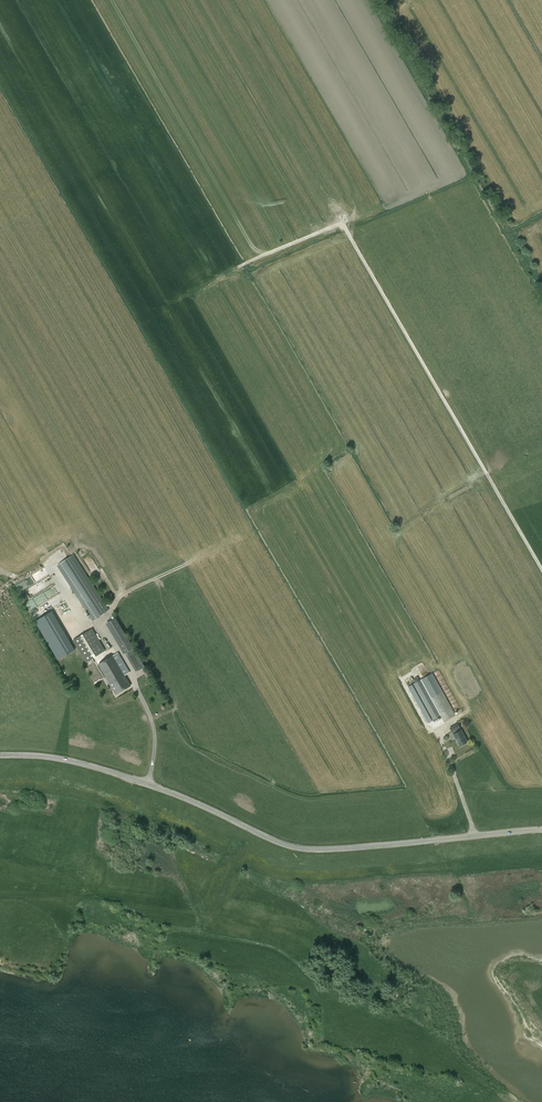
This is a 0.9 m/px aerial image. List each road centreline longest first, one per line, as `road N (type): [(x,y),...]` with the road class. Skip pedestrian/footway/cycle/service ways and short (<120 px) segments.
road 1 (tertiary): [(0,756),(113,772),(307,850),(541,830)]

